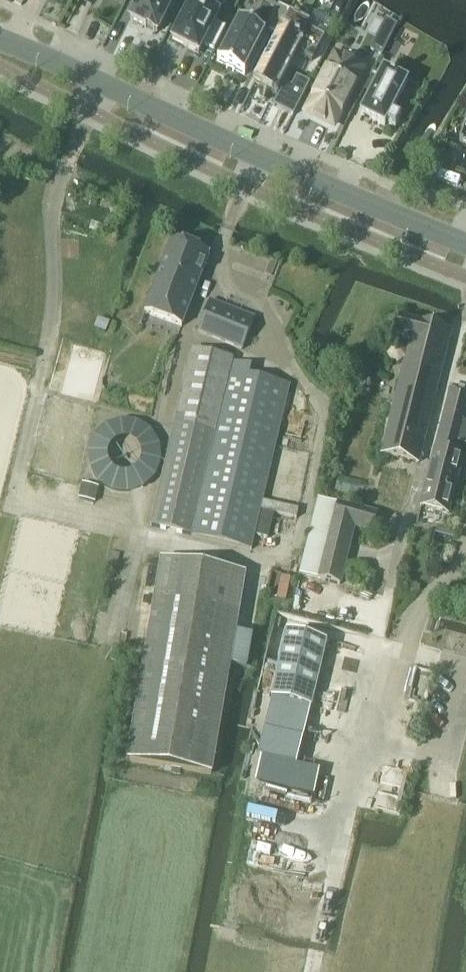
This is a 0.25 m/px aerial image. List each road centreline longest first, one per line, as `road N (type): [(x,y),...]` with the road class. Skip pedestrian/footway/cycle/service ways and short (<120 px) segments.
road 1 (tertiary): [(465,243),(328,191),(0,43)]
road 2 (track): [(312,971),(359,740)]

